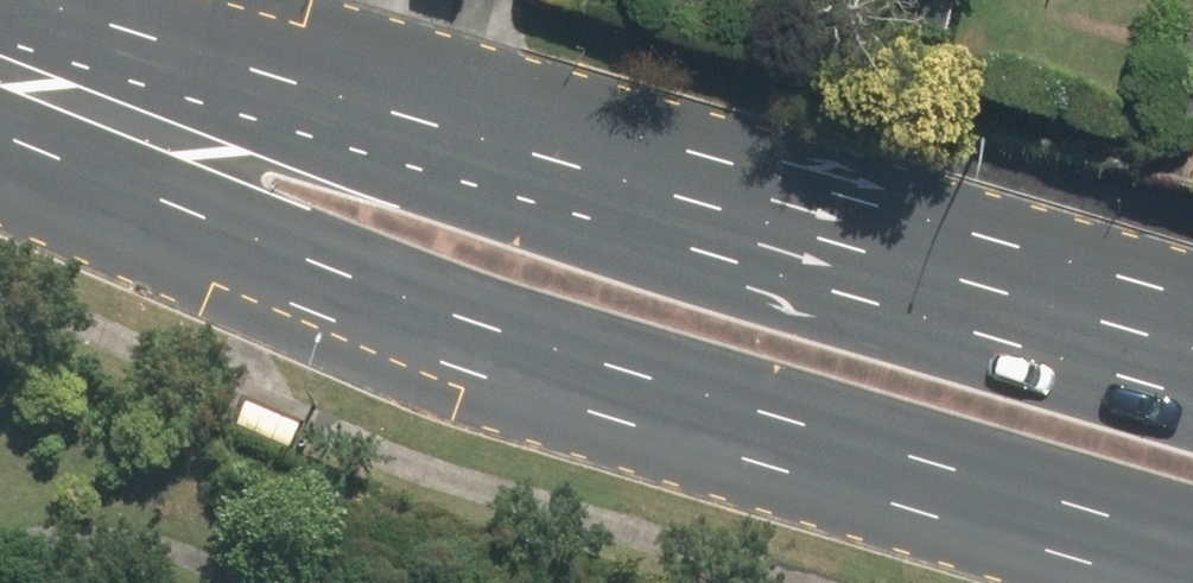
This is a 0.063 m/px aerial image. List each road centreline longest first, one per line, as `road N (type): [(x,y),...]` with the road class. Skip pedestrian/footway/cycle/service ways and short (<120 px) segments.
road 1 (primary): [(1192,567),(321,292),(0,138)]
road 2 (primary): [(0,1),(1192,350)]

